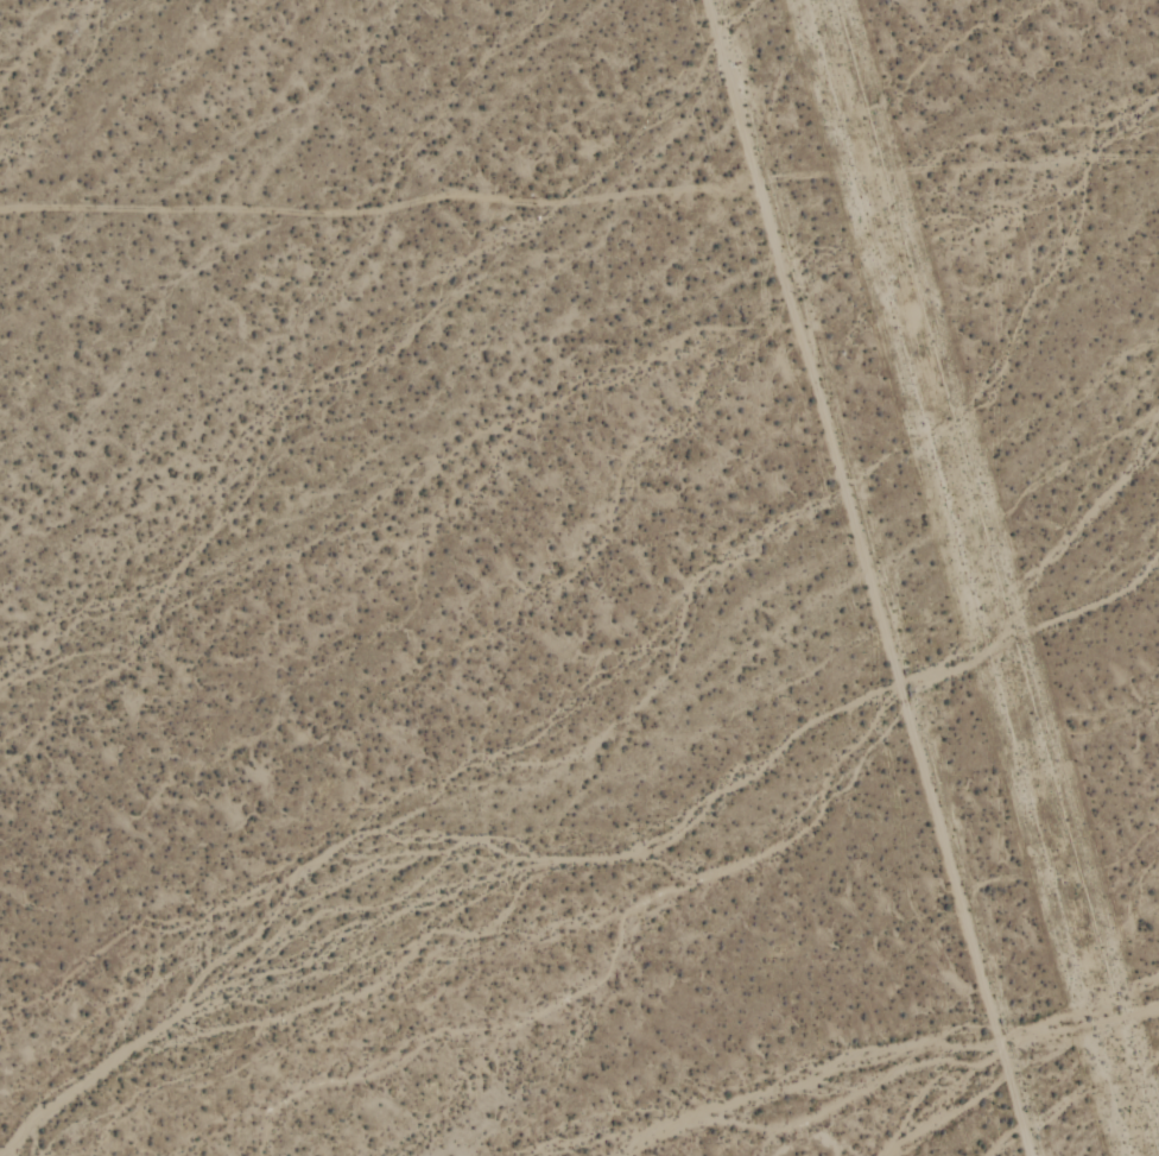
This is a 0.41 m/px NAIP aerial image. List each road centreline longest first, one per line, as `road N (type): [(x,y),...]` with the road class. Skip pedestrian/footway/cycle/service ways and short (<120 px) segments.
road 1 (track): [(1029,1155),(704,0)]

